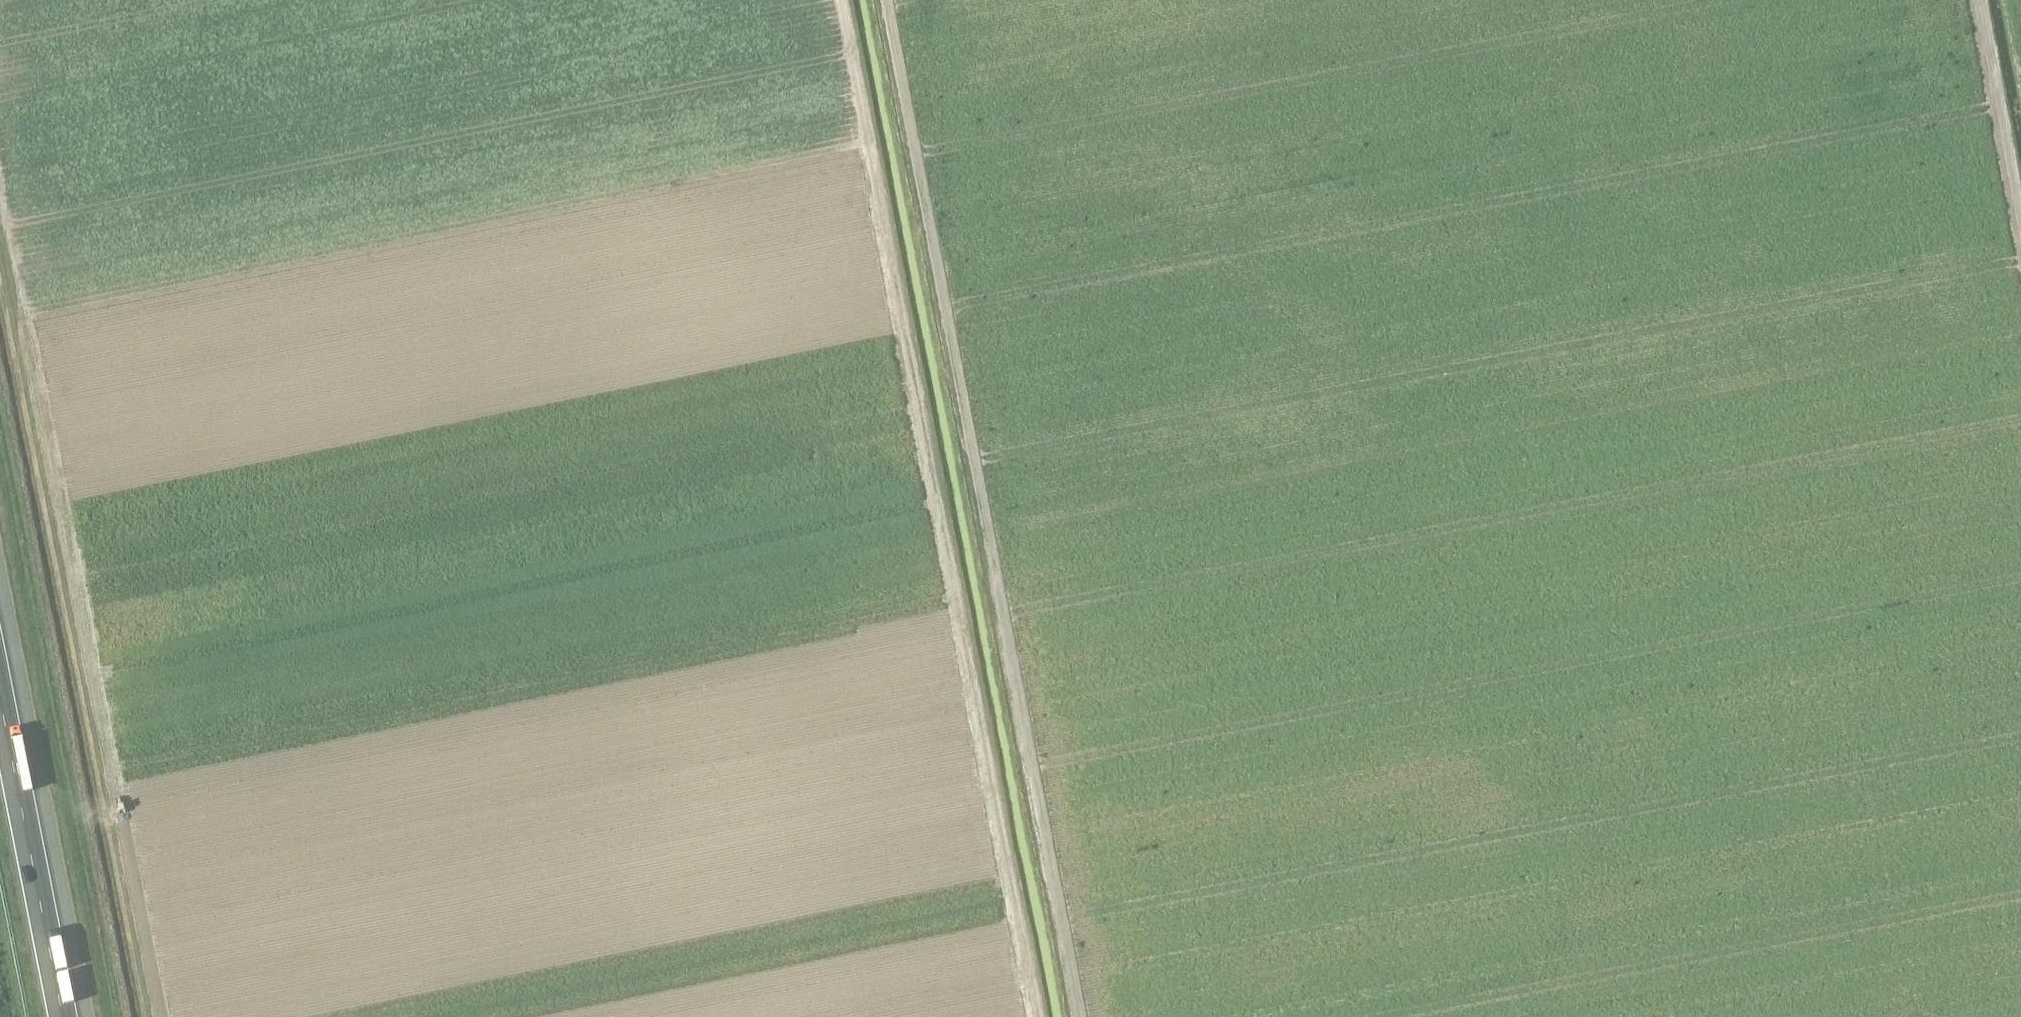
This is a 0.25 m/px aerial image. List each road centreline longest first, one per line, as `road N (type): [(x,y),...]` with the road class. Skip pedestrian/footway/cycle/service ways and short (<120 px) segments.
road 1 (motorway): [(62,1016),(0,700)]

